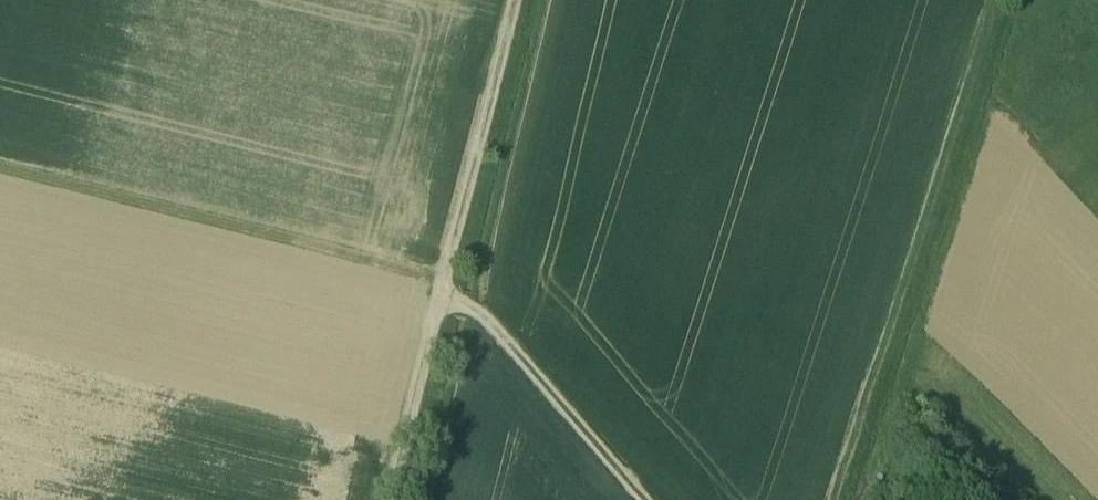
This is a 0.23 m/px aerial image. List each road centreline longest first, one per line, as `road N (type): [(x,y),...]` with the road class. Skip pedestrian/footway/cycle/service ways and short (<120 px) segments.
road 1 (track): [(1016,0),(853,499)]
road 2 (track): [(411,499),(534,0)]
road 3 (track): [(0,177),(462,290)]
road 4 (track): [(457,311),(502,331),(650,499)]

